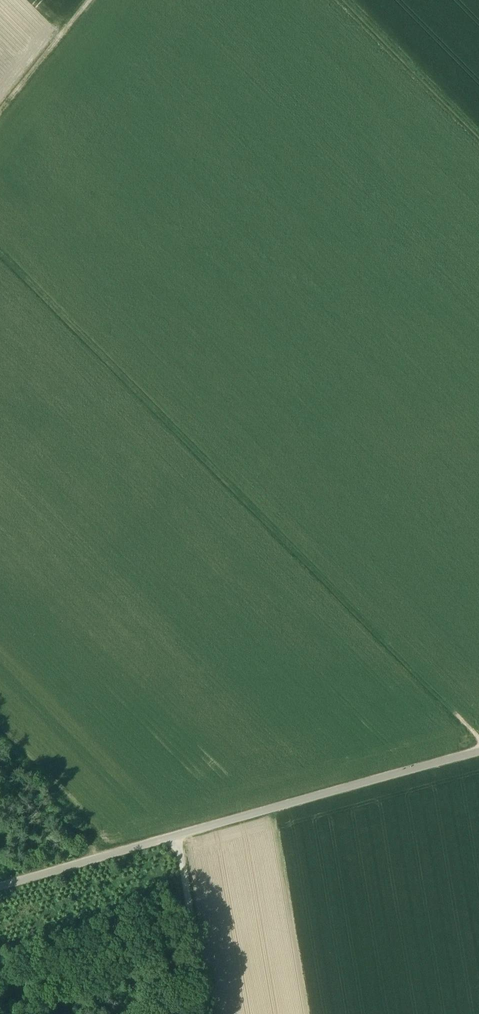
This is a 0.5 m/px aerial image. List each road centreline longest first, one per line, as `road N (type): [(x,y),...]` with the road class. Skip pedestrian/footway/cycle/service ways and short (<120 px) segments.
road 1 (track): [(0,254),(478,738)]
road 2 (unclassified): [(0,885),(478,750)]
road 3 (track): [(342,0),(478,138)]
road 4 (track): [(175,836),(207,1013)]
road 5 (track): [(0,110),(88,0)]

